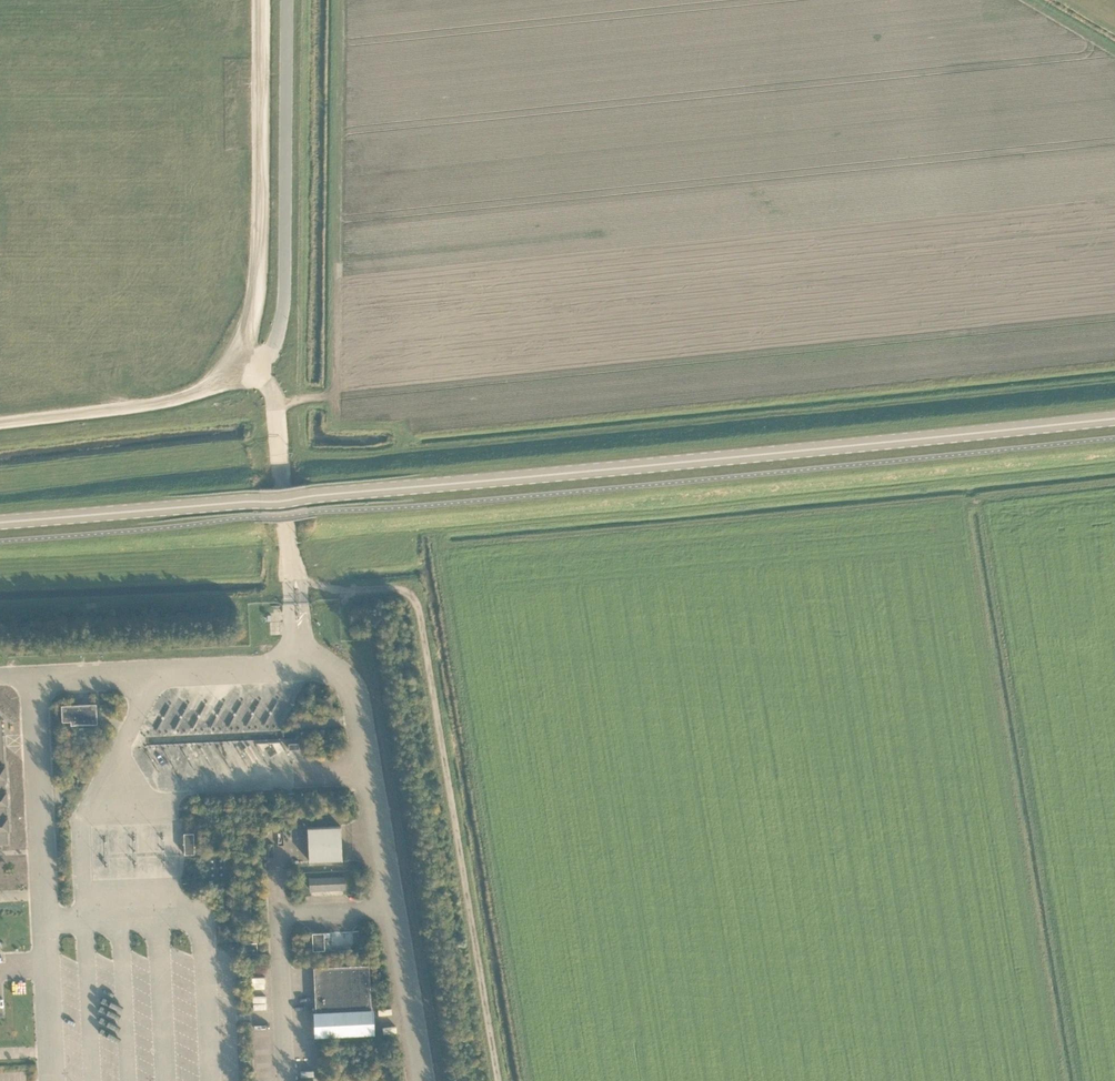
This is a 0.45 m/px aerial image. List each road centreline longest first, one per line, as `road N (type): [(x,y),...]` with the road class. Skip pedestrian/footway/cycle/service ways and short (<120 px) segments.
road 1 (primary): [(0,520),(1114,417)]
road 2 (track): [(499,1080),(421,603),(402,587),(330,586),(295,575)]
road 3 (track): [(238,371),(256,302),(259,0)]
road 4 (track): [(0,421),(169,400),(238,371)]

